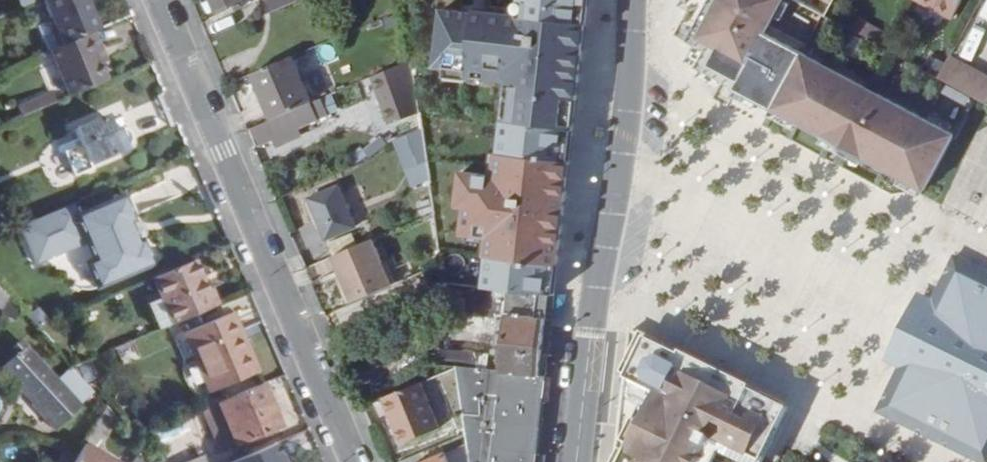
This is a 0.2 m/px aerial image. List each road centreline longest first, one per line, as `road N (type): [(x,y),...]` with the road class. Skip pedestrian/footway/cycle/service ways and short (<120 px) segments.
road 1 (tertiary): [(353,461),(157,0)]
road 2 (tertiary): [(632,0),(621,153),(576,461)]

